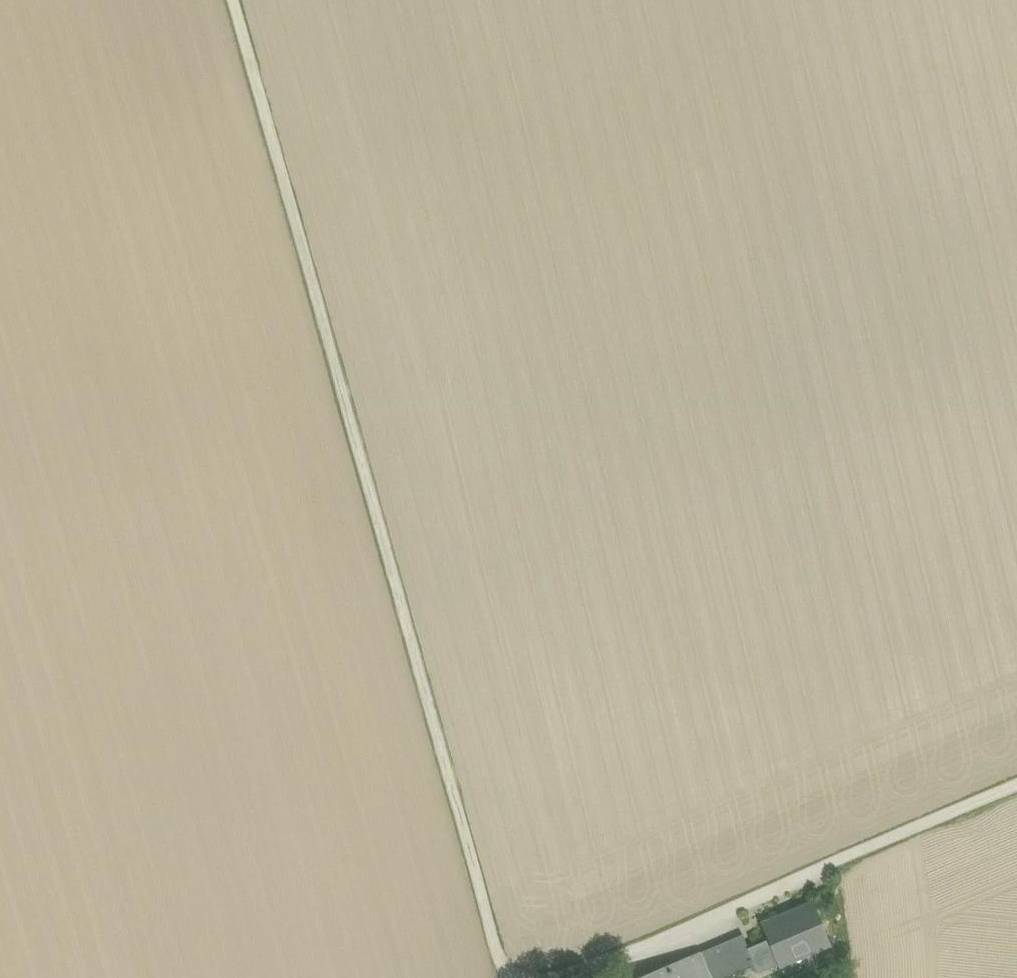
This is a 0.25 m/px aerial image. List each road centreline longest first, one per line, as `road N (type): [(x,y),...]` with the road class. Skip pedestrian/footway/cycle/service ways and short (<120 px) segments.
road 1 (track): [(515,977),(243,0)]
road 2 (track): [(1016,792),(581,977)]

